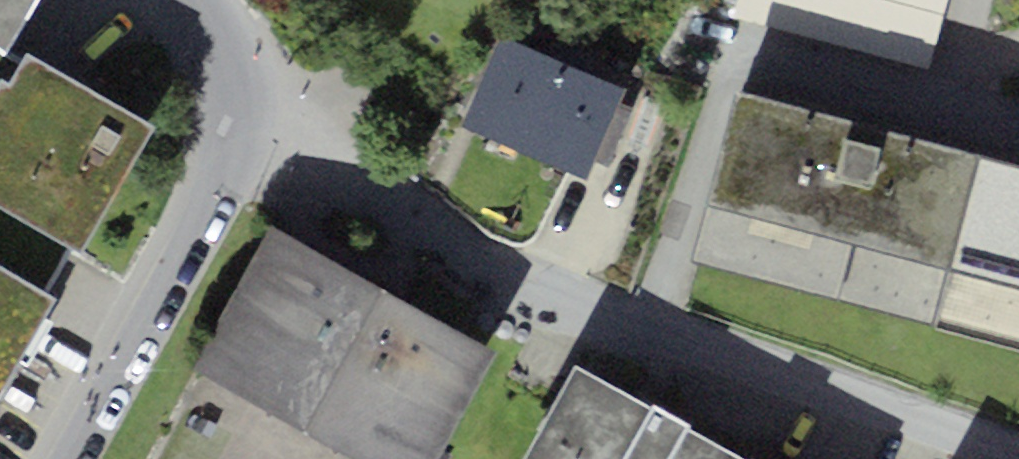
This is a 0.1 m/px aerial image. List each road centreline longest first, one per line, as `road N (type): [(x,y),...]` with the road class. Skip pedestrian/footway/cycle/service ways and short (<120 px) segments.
road 1 (residential): [(234,104),(615,330),(1015,458)]
road 2 (residential): [(234,104),(214,205),(69,458)]

